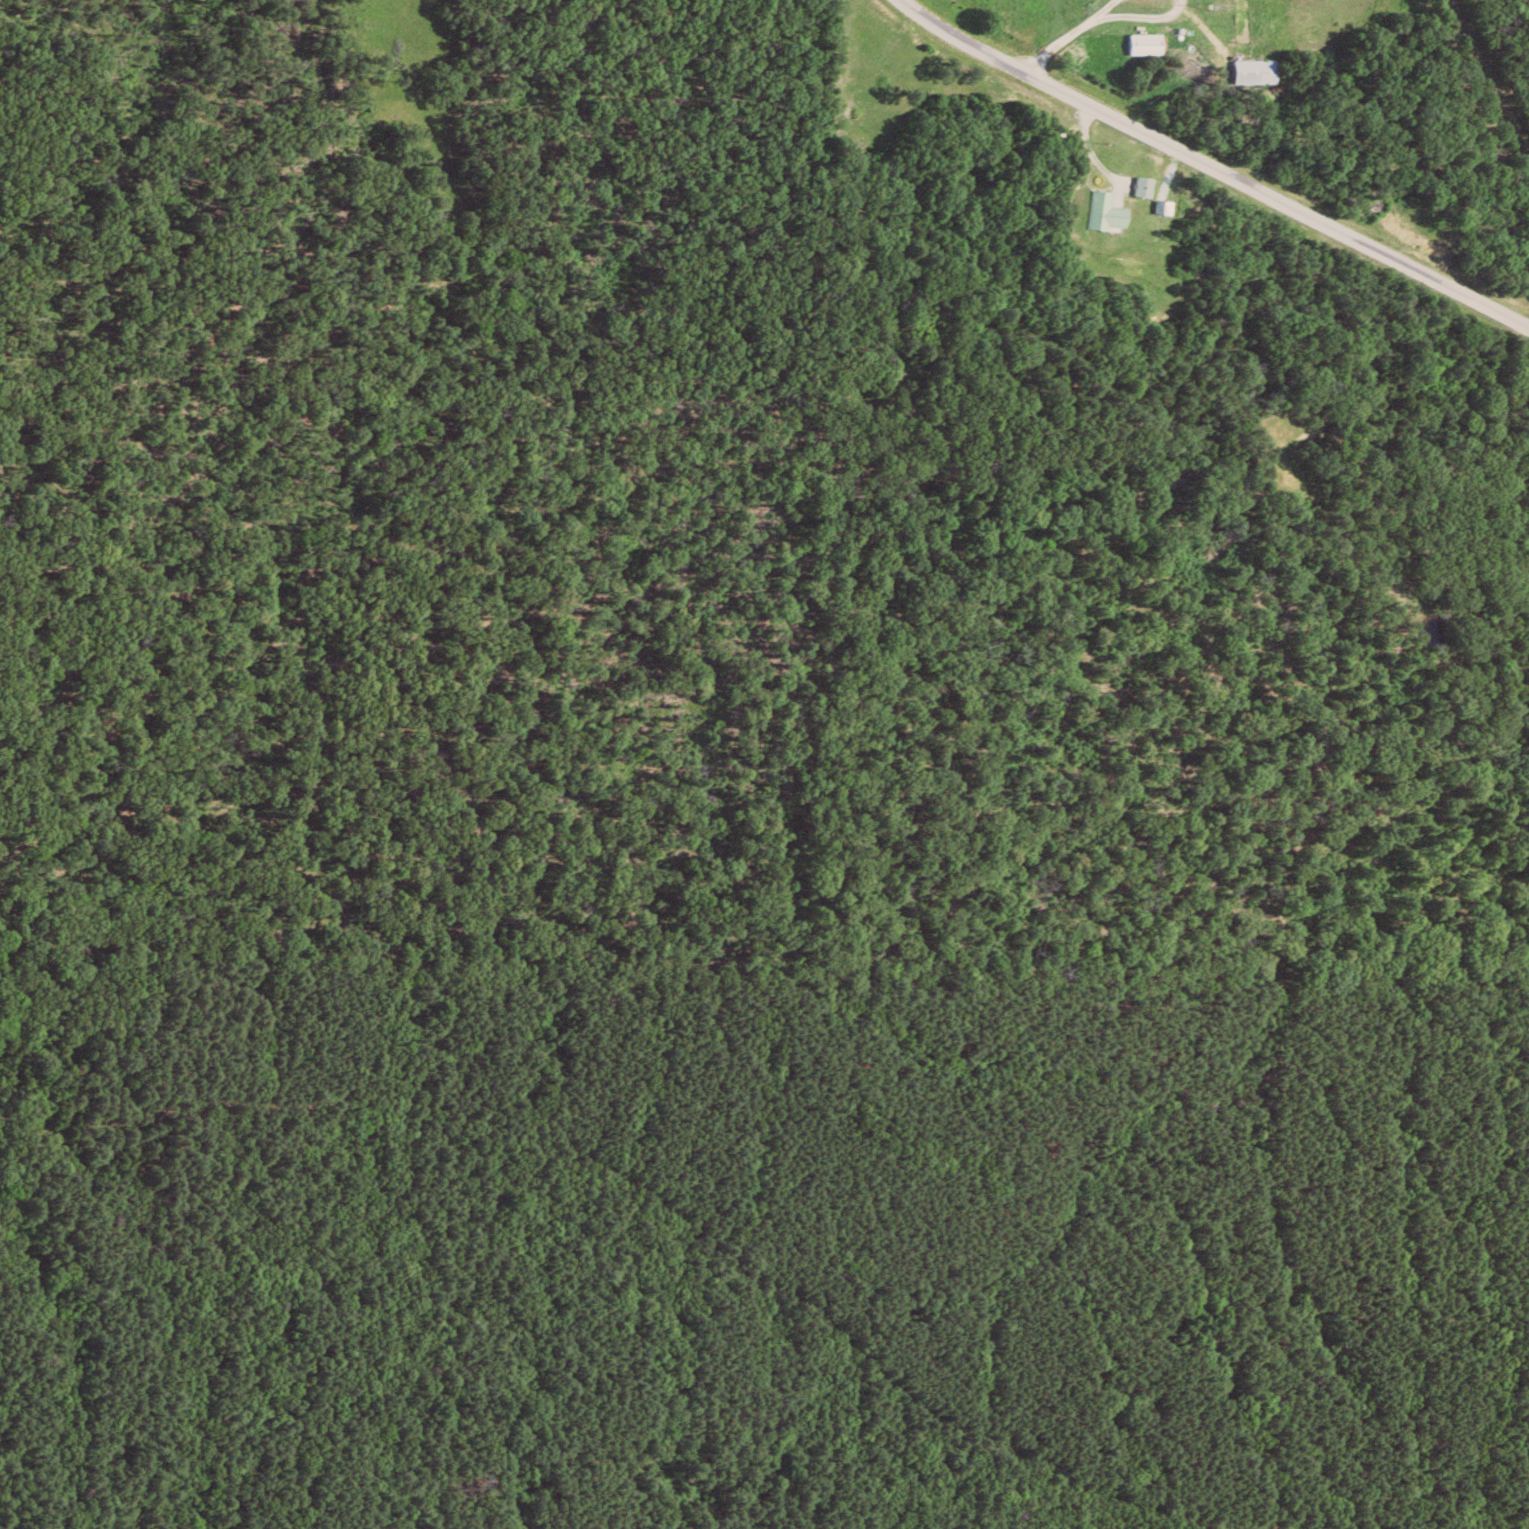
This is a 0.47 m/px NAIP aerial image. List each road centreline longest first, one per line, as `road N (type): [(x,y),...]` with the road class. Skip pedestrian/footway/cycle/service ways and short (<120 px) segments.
road 1 (track): [(1316,1528),(1105,1513),(1044,1486),(821,1326),(680,1210),(570,1150),(489,1119),(427,1100),(304,1094),(97,1129),(41,1124)]
road 2 (residential): [(1528,335),(1225,171),(985,55),(896,0)]

